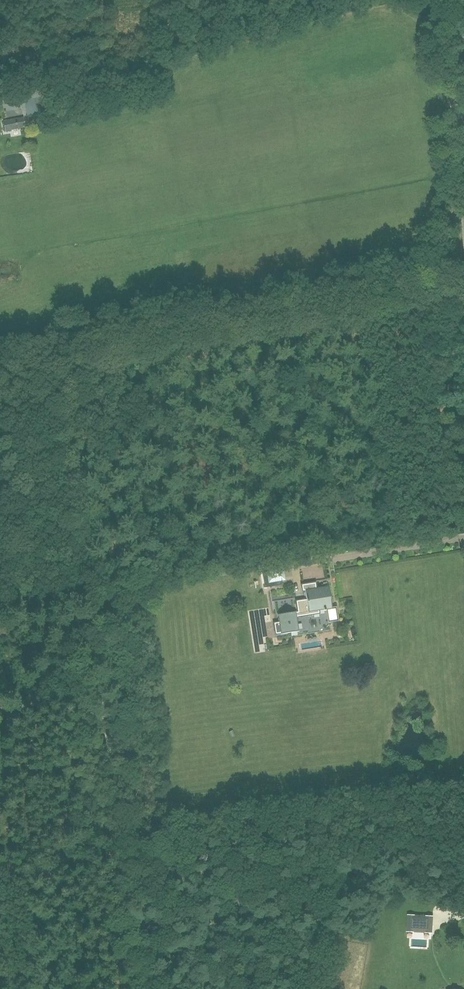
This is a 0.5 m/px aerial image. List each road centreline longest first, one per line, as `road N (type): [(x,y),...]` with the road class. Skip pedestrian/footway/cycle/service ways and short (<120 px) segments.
road 1 (track): [(60,355),(463,279)]
road 2 (track): [(121,851),(101,689)]
road 3 (residential): [(463,184),(457,54),(463,22)]
road 4 (track): [(127,988),(121,851)]

